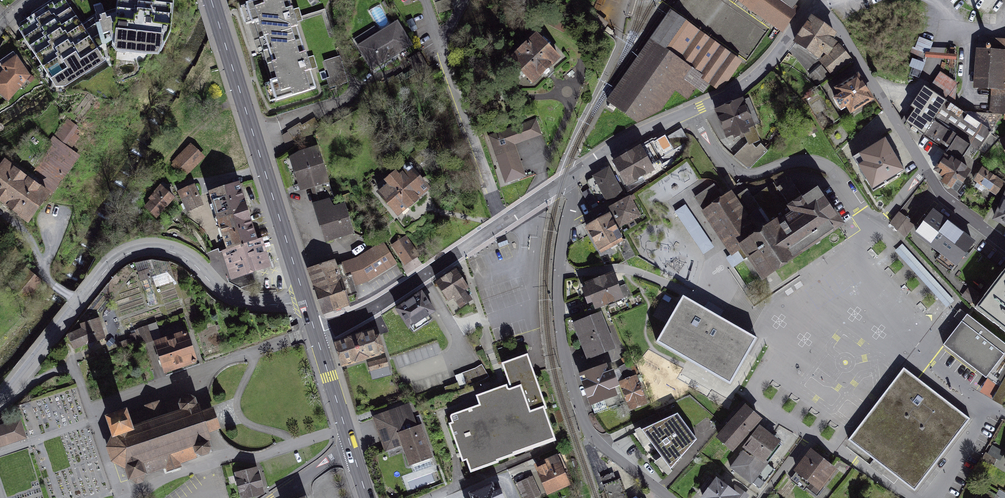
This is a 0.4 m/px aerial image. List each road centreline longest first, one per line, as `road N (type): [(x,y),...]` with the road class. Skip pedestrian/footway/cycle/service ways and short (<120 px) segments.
road 1 (residential): [(0,398),(129,253),(173,252),(236,300),(305,299)]
road 2 (residential): [(573,176),(559,306),(576,401),(593,437),(669,497)]
road 3 (primary): [(211,0),(305,299)]
road 4 (residential): [(813,0),(938,190),(1004,245)]
road 5 (residential): [(573,176),(750,82),(813,0)]
road 6 (residential): [(467,0),(443,47),(444,63),(501,223)]
road 7 (residential): [(316,334),(402,293),(501,223)]
road 8 (primary): [(316,334),(352,449)]

